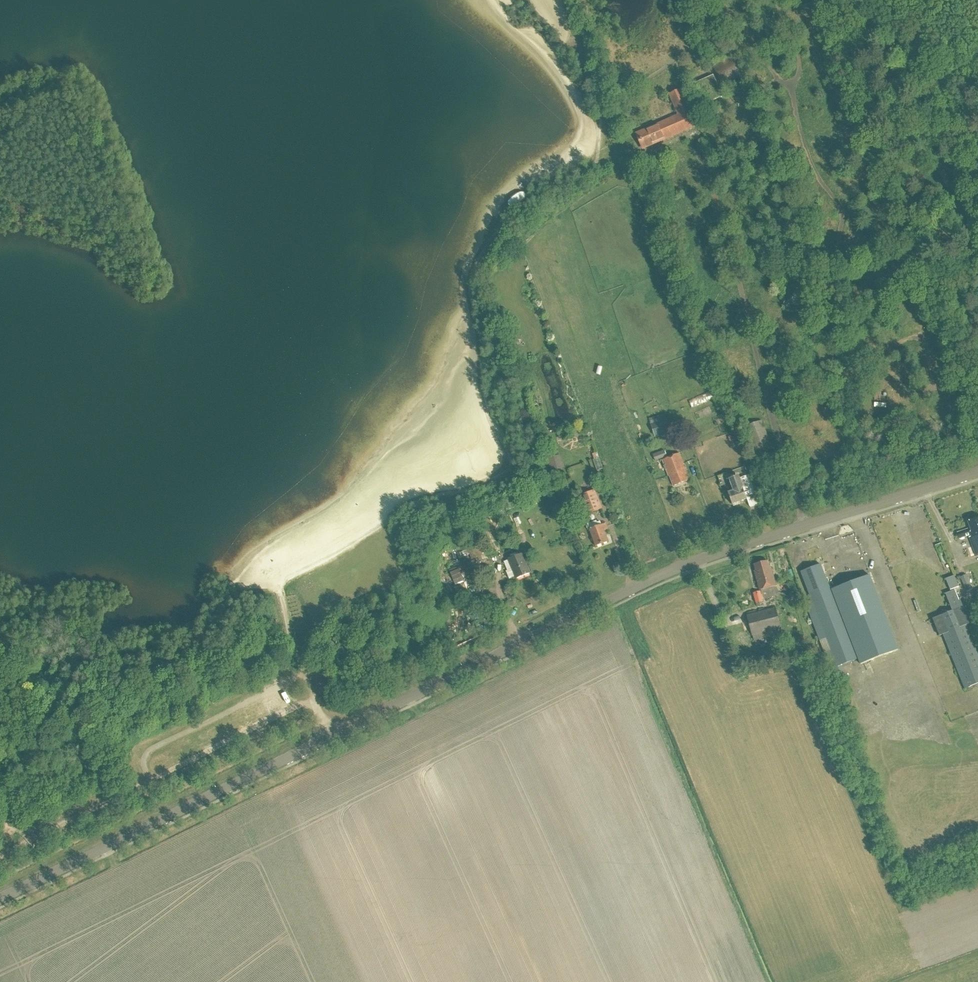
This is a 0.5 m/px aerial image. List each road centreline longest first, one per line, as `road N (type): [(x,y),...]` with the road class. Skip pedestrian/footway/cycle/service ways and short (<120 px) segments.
road 1 (unclassified): [(0,900),(692,562),(977,472)]

